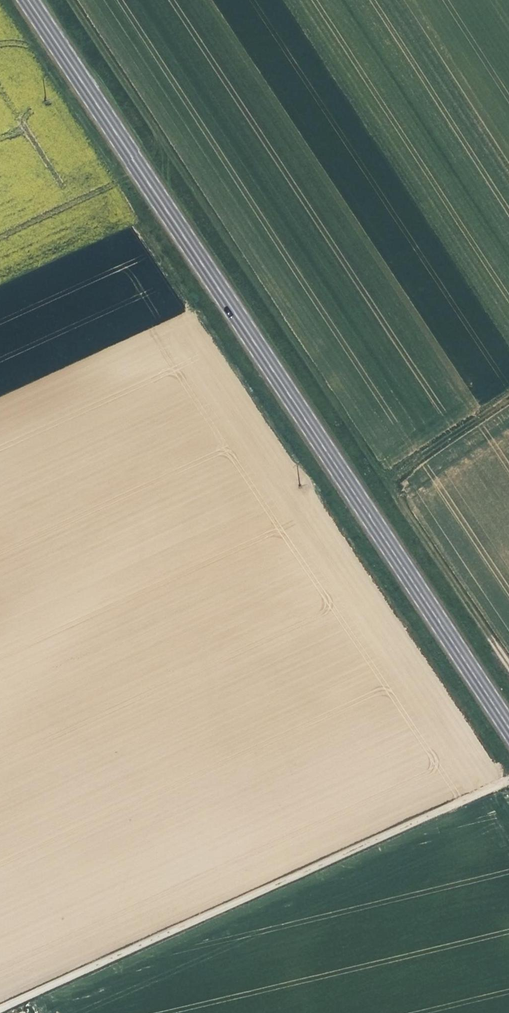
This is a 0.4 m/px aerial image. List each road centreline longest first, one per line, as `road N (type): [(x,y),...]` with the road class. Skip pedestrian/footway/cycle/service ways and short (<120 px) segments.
road 1 (primary): [(508,728),(28,0)]
road 2 (unclassified): [(508,779),(0,1004)]
road 3 (track): [(508,401),(393,481),(495,636)]

